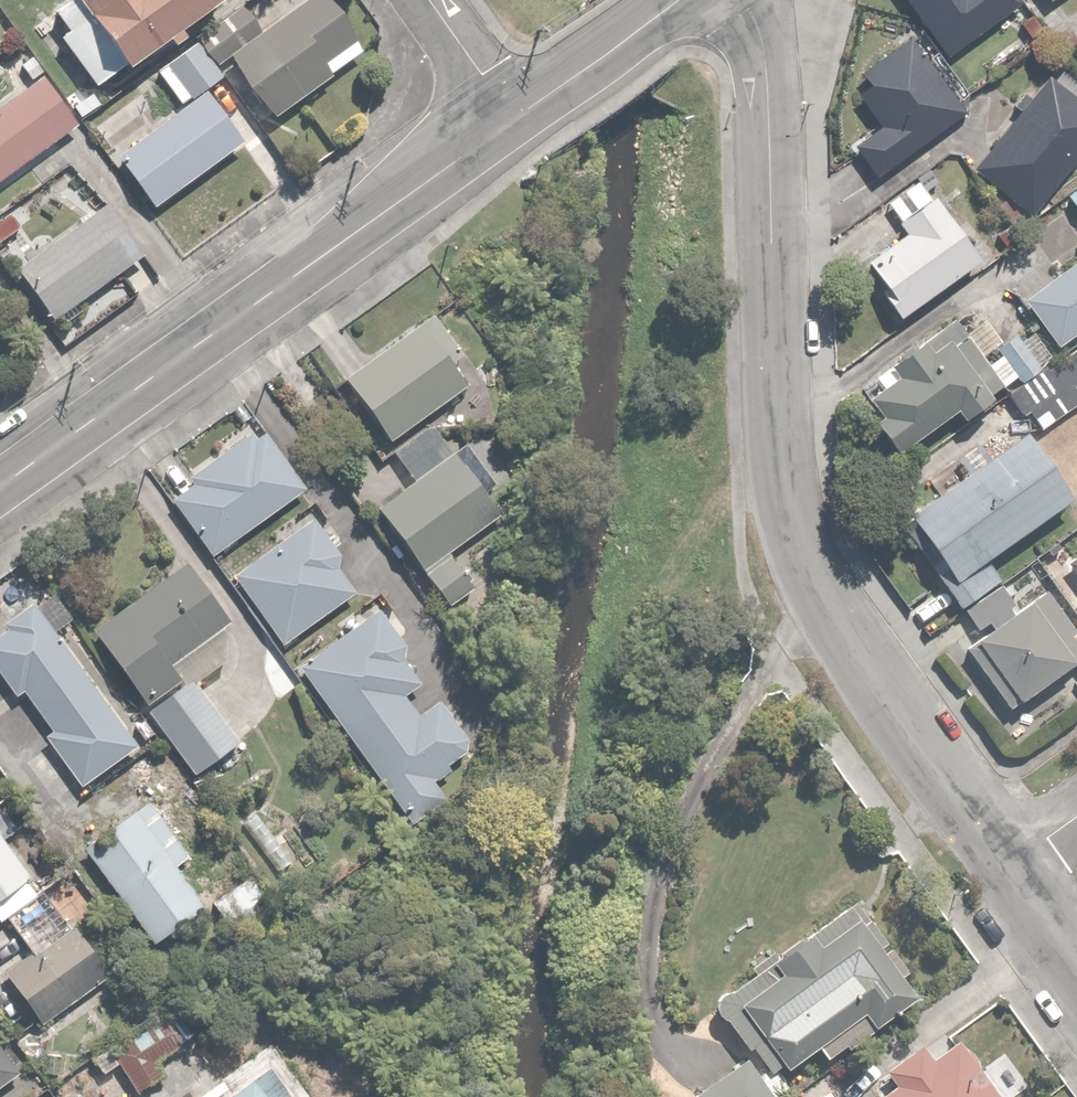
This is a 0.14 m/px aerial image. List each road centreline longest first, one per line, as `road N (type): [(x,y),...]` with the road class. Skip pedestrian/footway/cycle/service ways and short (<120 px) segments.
road 1 (residential): [(1012,862),(829,605),(787,506),(769,91),(750,0)]
road 2 (tertiary): [(516,119),(0,487)]
road 3 (tertiary): [(678,0),(516,119)]
road 4 (residential): [(432,0),(516,119)]

